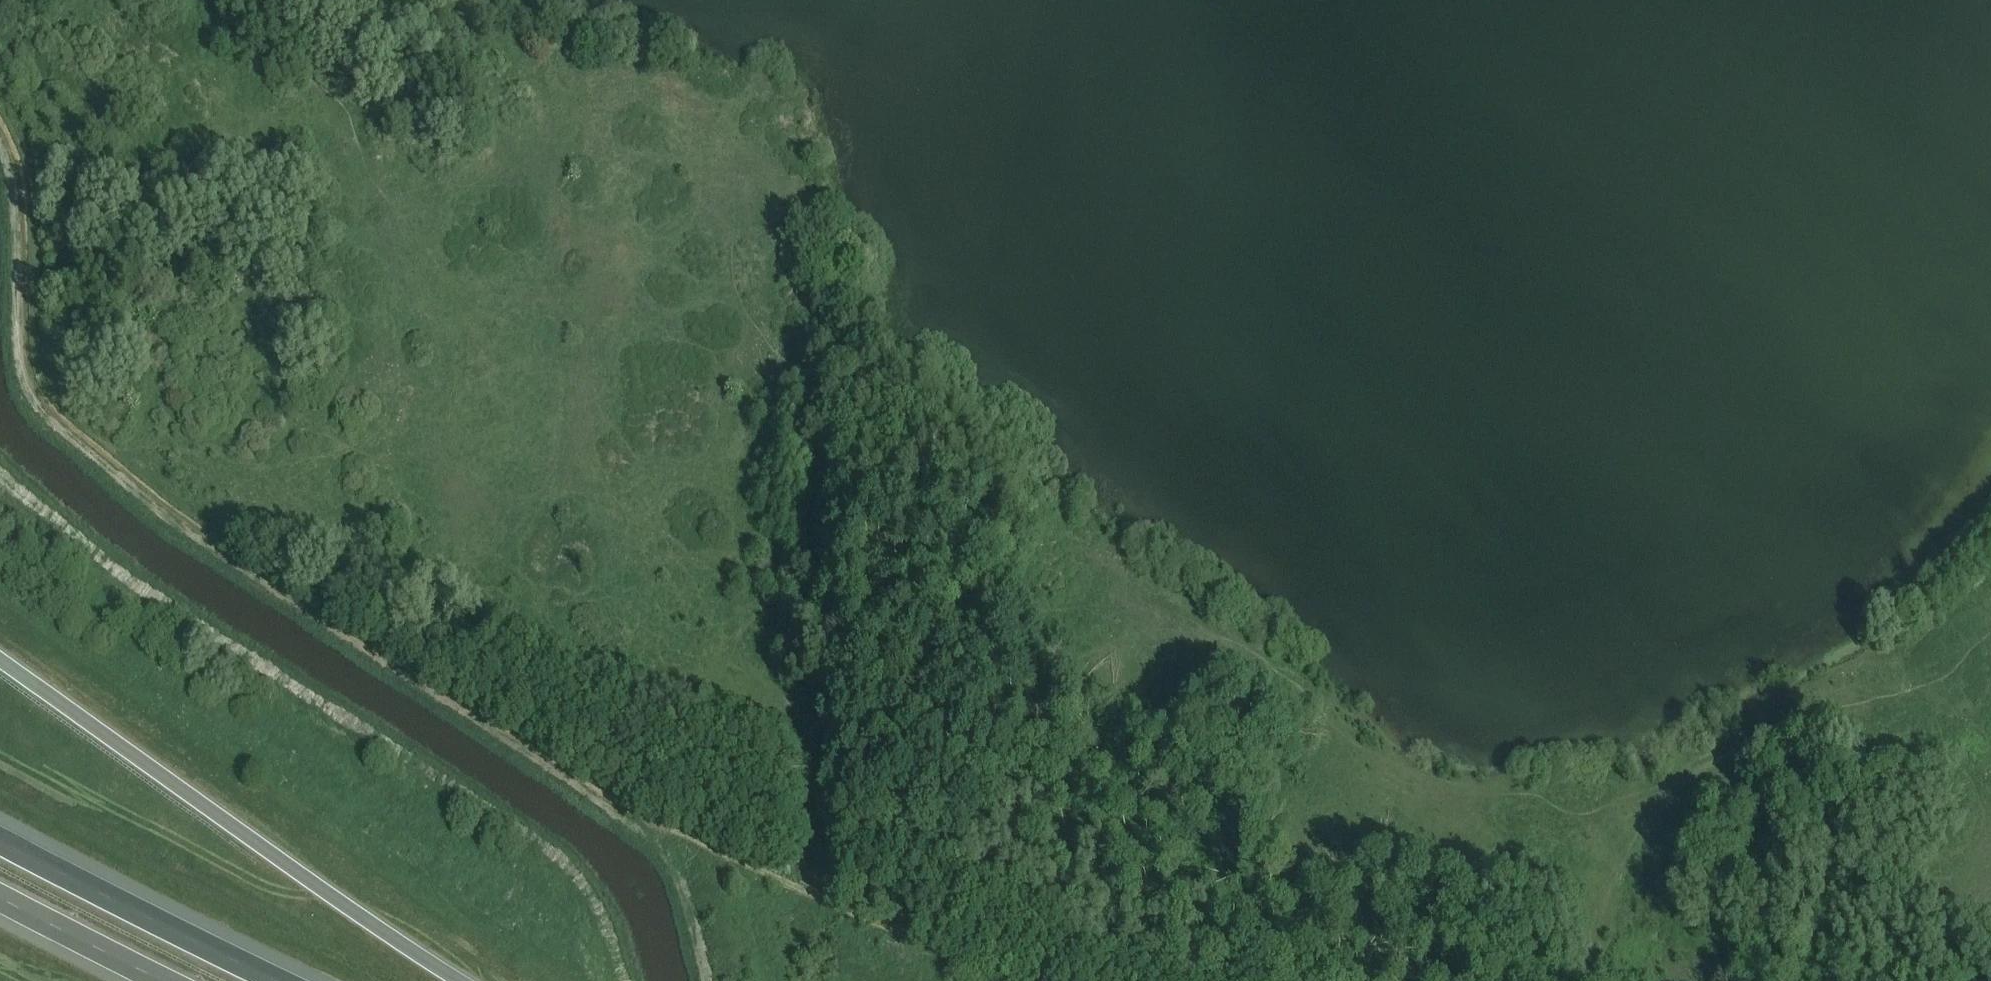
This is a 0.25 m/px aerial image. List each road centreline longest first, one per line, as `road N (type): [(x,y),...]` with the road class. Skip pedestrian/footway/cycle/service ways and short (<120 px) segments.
road 1 (motorway): [(460,980),(0,659)]
road 2 (motorway): [(272,980),(0,839)]
road 3 (motorway): [(0,897),(164,980)]

